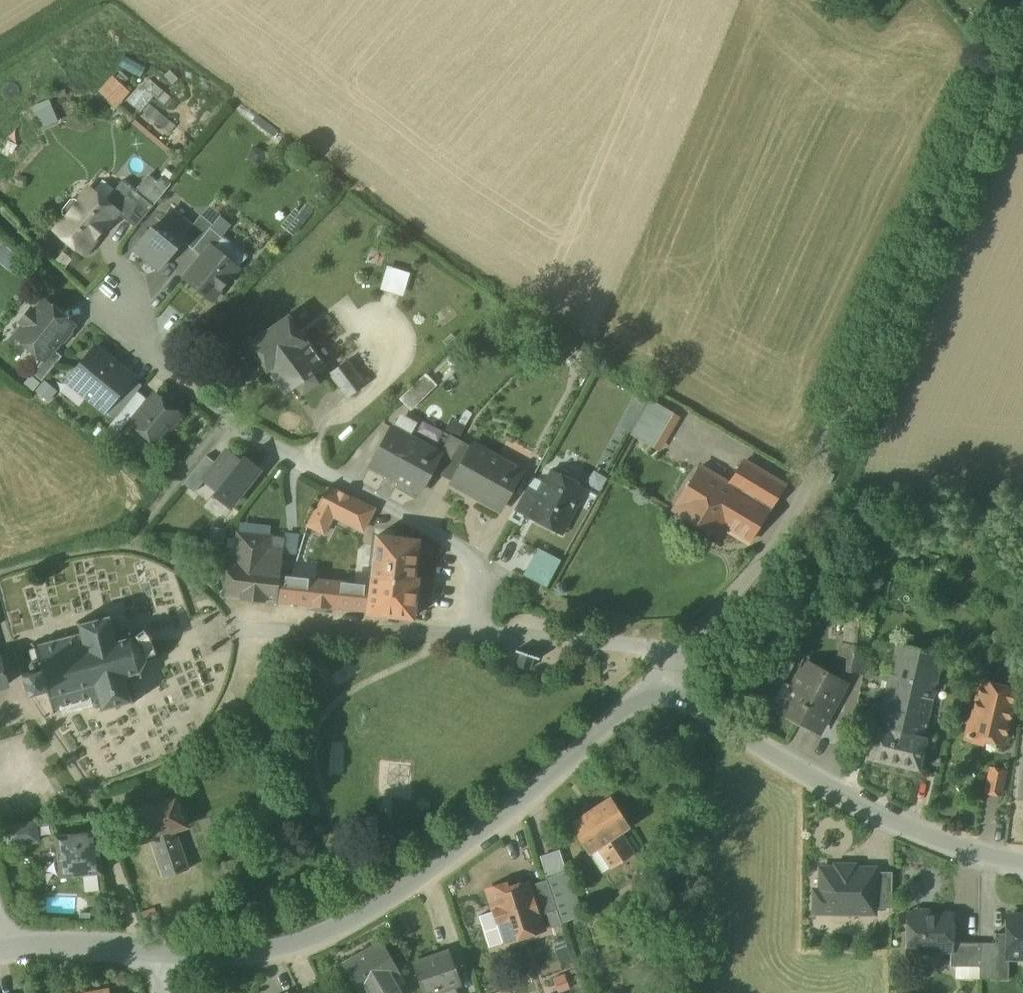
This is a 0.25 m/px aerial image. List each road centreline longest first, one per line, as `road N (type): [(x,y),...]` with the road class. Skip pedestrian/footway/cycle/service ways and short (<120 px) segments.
road 1 (residential): [(676,646),(762,571),(1022,29)]
road 2 (residential): [(674,684),(425,882),(350,927),(239,955),(145,949)]
road 3 (residential): [(473,626),(484,587),(479,557),(225,411),(121,330),(120,308)]
road 4 (residential): [(1022,861),(928,836),(843,794),(674,684)]
road 5 (residential): [(473,626),(233,618)]
road 6 (residential): [(676,646),(473,626)]
road 7 (residential): [(145,949),(20,949)]

